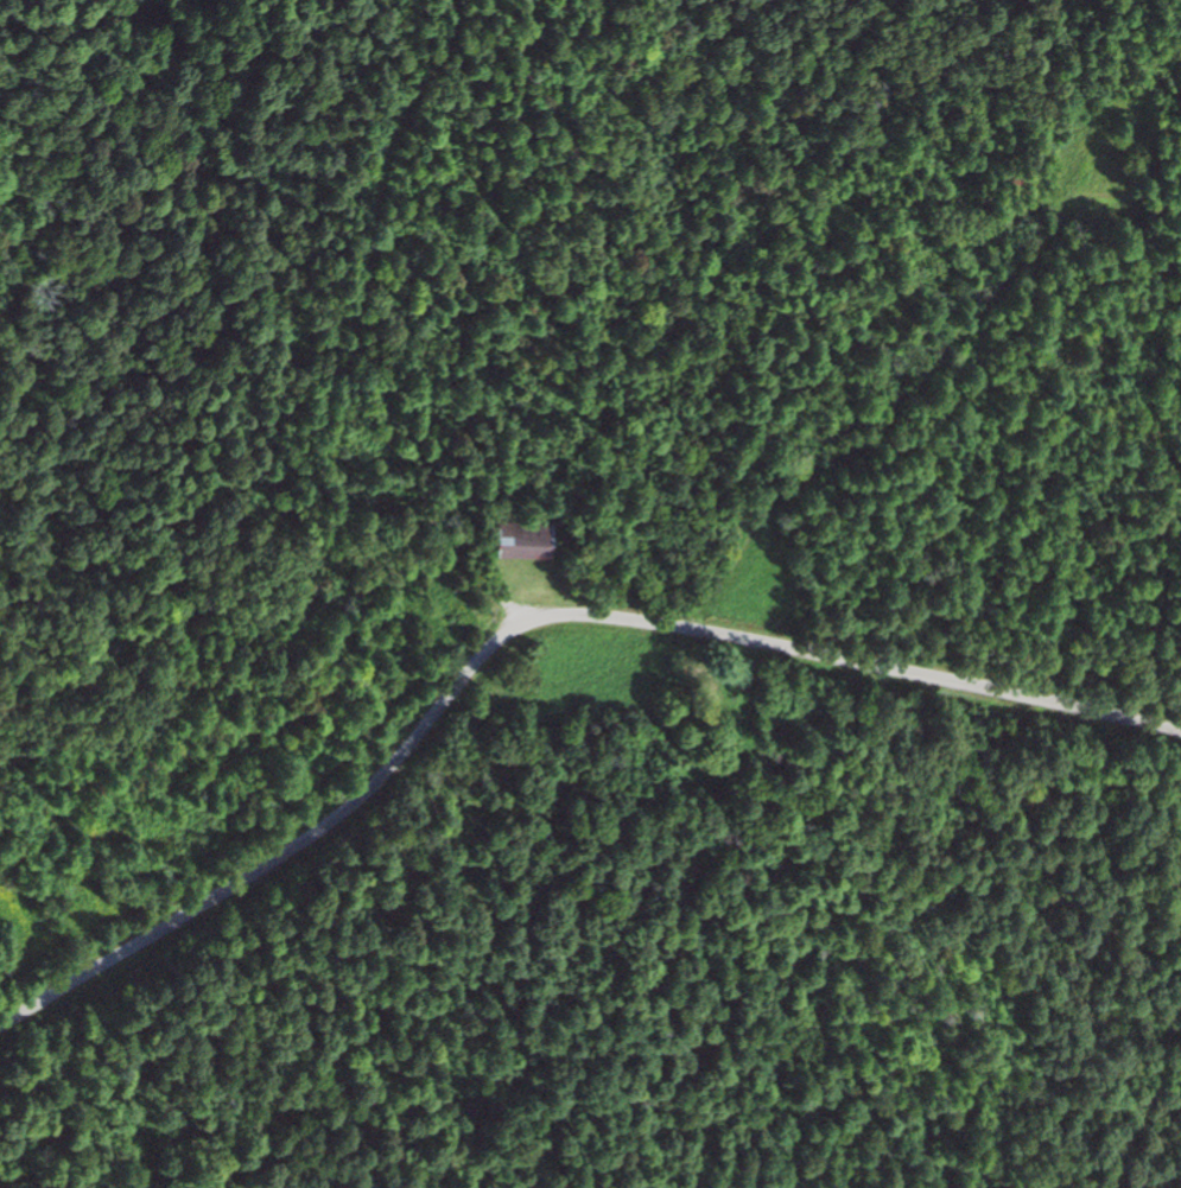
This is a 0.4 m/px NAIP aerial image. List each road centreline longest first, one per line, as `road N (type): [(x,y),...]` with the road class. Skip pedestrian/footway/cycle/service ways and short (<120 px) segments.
road 1 (tertiary): [(0,1028),(339,819),(400,763),(495,647),(547,618),(679,628),(1180,733)]

